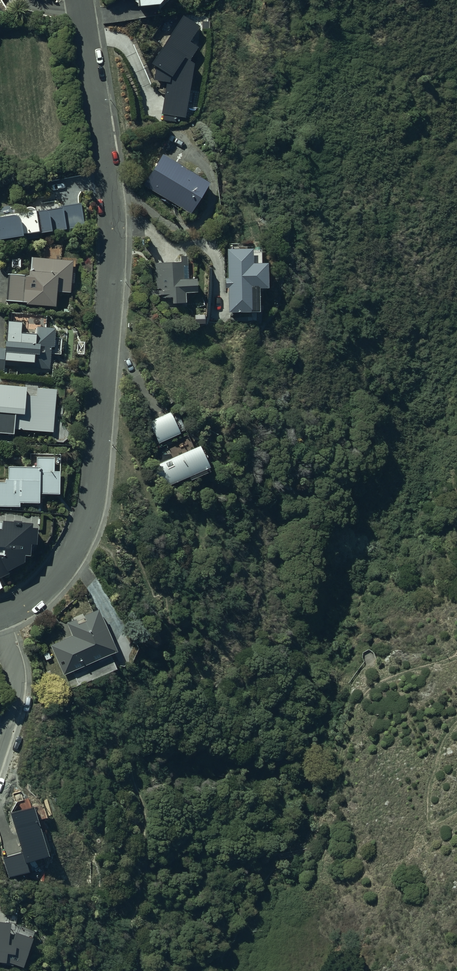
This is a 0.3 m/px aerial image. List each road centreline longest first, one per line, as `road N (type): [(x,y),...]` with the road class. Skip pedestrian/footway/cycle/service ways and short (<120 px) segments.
road 1 (residential): [(0,617),(33,600),(67,563),(92,499),(113,229),(79,0)]

